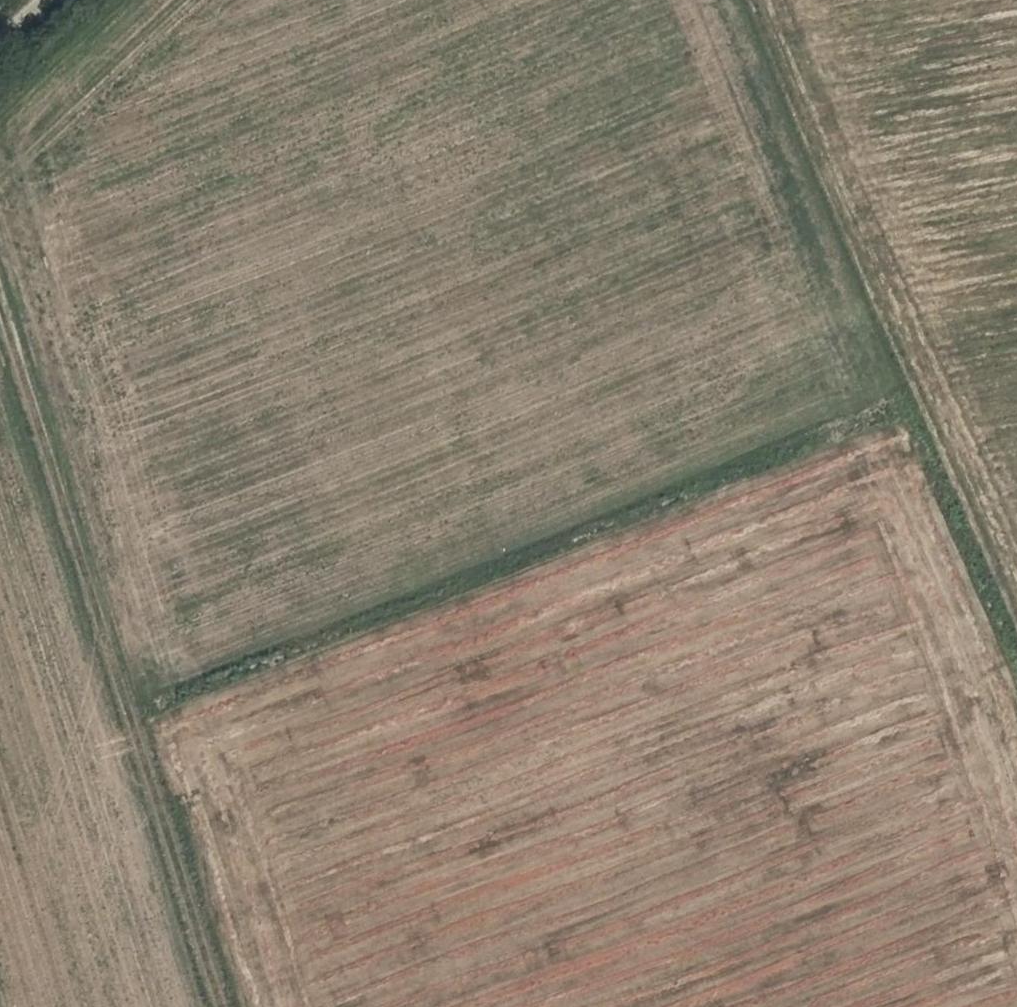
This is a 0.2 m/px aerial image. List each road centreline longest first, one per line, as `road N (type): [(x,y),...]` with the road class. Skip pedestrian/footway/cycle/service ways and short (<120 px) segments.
road 1 (track): [(0,330),(216,1006)]

